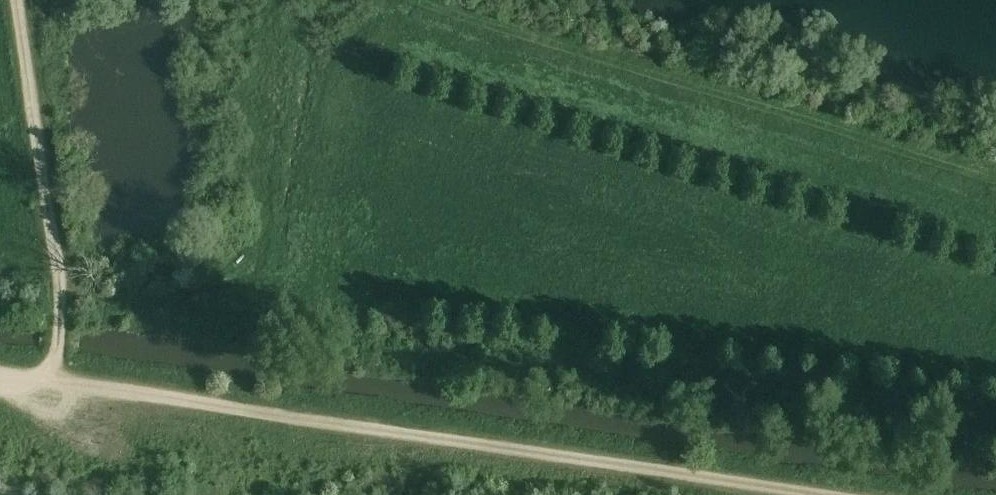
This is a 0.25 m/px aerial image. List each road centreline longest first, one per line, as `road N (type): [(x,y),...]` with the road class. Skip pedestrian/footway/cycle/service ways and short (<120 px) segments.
road 1 (track): [(0,371),(835,494)]
road 2 (track): [(995,178),(426,0)]
road 3 (track): [(21,0),(60,277),(58,379)]

